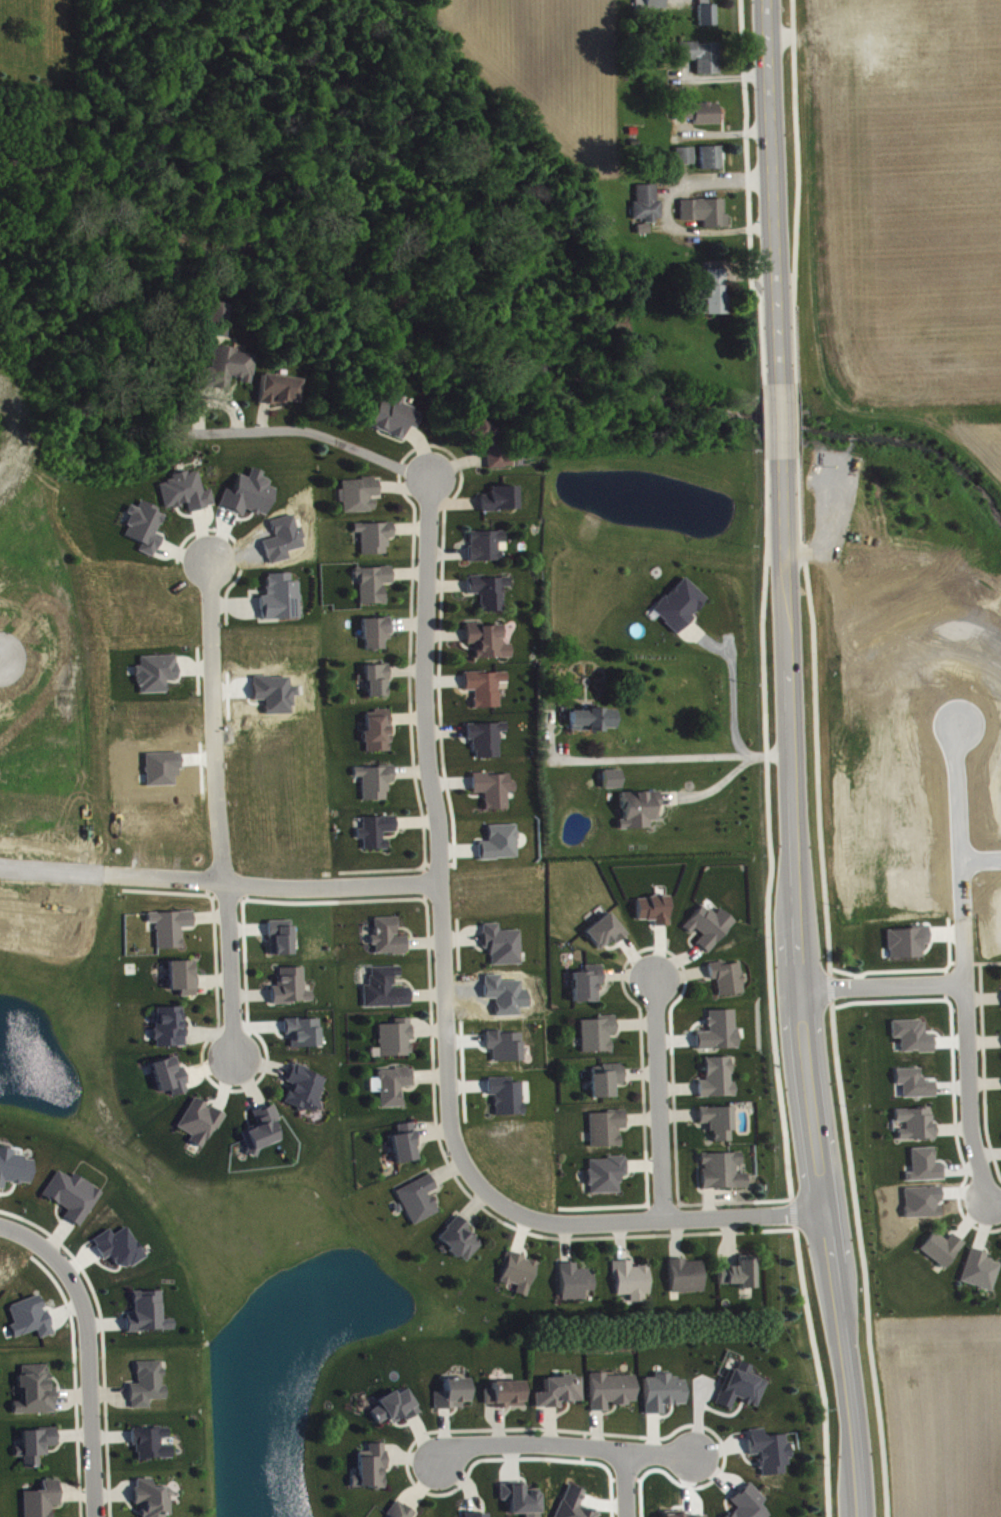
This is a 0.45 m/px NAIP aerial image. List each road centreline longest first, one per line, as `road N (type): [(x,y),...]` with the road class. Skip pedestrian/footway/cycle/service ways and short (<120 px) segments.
road 1 (secondary): [(859,1516),(798,987),(781,457)]
road 2 (residential): [(512,1210),(468,1170),(450,1127),(438,826),(423,716),(429,477)]
road 3 (residential): [(440,880),(297,886),(0,861)]
road 4 (secondary): [(779,382),(765,0)]
road 5 (residential): [(94,1516),(84,1311),(68,1275),(36,1242),(0,1227)]
road 6 (residential): [(210,562),(223,882)]
road 7 (residential): [(825,1210),(565,1222),(512,1210)]
road 8 (residential): [(963,919),(969,1129),(991,1195)]
road 9 (residential): [(433,1464),(450,1447),(535,1441),(693,1454)]
road 10 (residential): [(200,435),(310,431),(429,477)]
road 11 (residential): [(655,984),(663,1218)]
road 12 (residential): [(963,919),(954,726)]
road 13 (residential): [(223,882),(234,1062)]
road 14 (residential): [(798,987),(965,980)]

